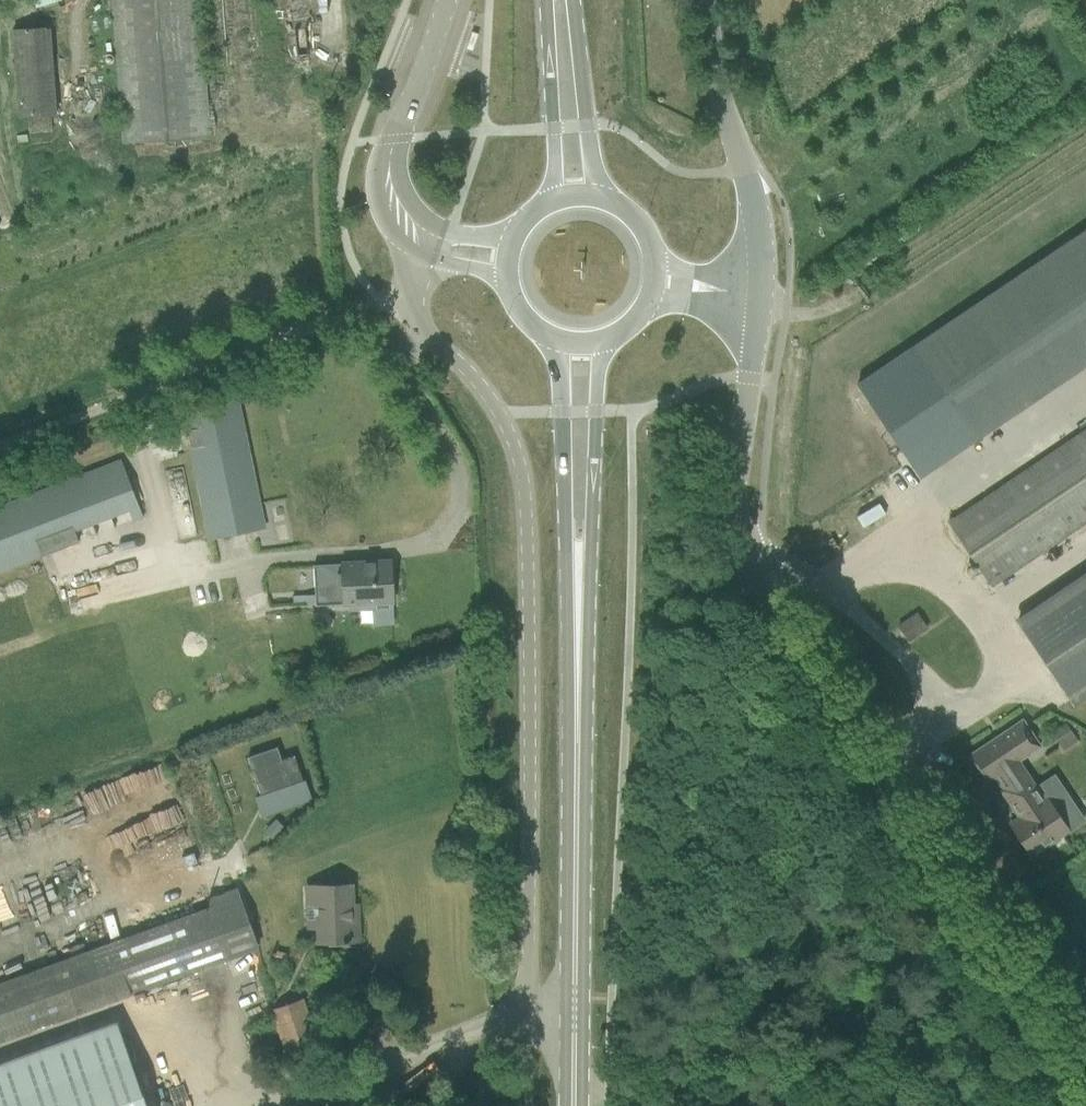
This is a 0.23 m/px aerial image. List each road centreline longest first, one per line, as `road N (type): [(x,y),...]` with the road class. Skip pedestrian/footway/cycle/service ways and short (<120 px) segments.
road 1 (unclassified): [(1085,1085),(762,589),(744,544),(739,495),(746,290)]
road 2 (unclassified): [(422,255),(412,303),(438,347),(501,417),(522,484),(532,1045)]
road 3 (primary): [(575,1105),(577,582)]
road 4 (unclassified): [(746,290),(742,170),(722,104),(709,0)]
road 5 (primary): [(552,338),(566,538),(577,582)]
road 6 (primary): [(577,582),(605,339)]
road 7 (primary): [(610,201),(568,0)]
road 8 (primary): [(552,0),(551,200)]
road 9 (tertiary): [(397,140),(445,0)]
road 10 (tertiary): [(397,140),(376,175),(377,201),(389,227),(422,255)]

